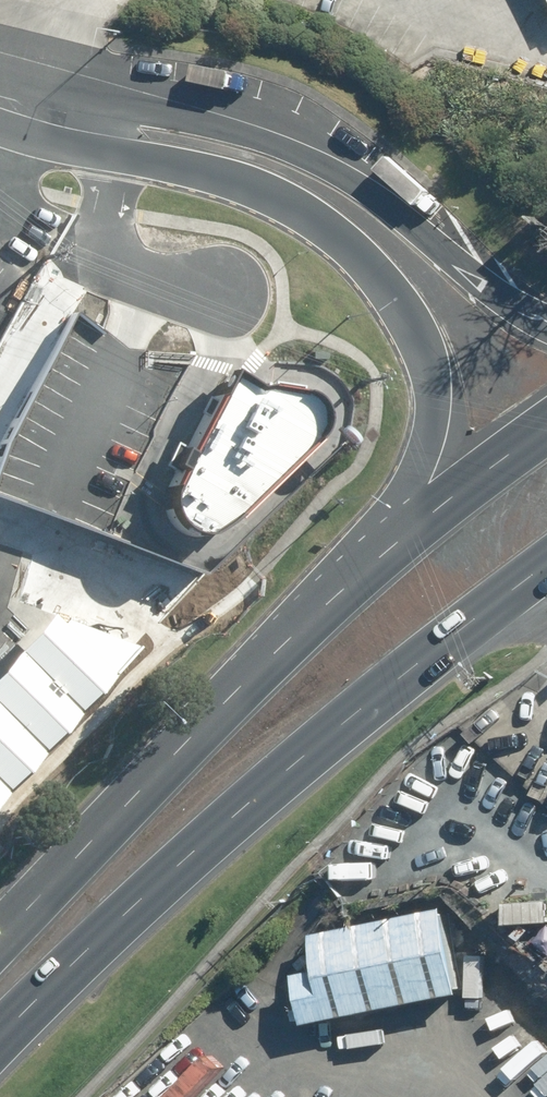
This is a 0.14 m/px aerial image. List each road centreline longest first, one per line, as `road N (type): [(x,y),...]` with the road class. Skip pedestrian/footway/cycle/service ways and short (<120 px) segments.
road 1 (primary): [(546,570),(379,695),(148,895),(0,1047)]
road 2 (tertiary): [(406,528),(427,445),(425,351),(397,290),(354,245),(229,177),(114,152),(18,109)]
road 3 (tertiary): [(18,109),(160,111),(278,140),(369,188),(484,284),(546,312)]
road 4 (primary): [(0,933),(406,528)]
road 5 (primary): [(406,528),(546,427)]

